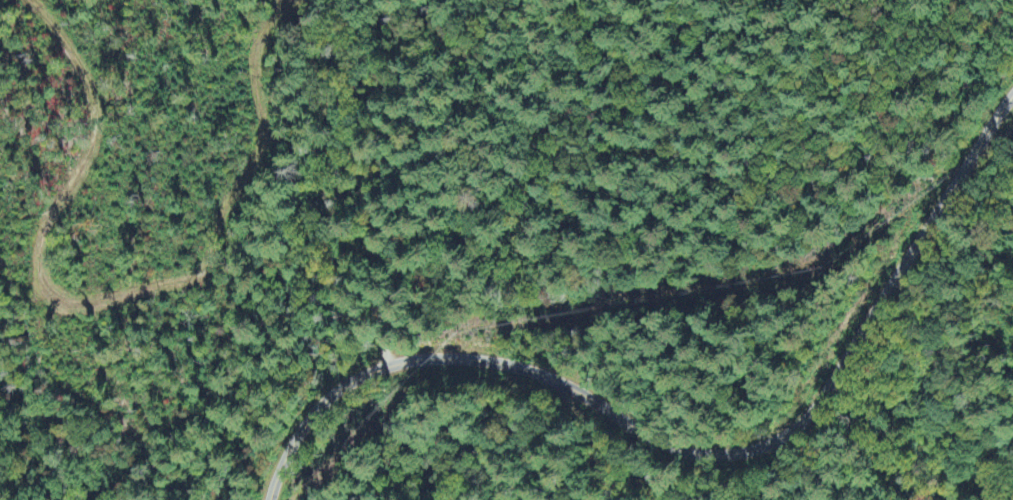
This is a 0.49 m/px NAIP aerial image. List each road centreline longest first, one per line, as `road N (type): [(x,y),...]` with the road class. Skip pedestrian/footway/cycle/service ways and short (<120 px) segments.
road 1 (residential): [(272,499),(291,444),(329,396),(385,356),(484,356),(538,368),(703,456),(770,447),(810,419),(993,106),(1012,89)]
road 2 (track): [(385,356),(341,233),(321,104),(276,90),(259,189),(212,257),(134,294),(69,308),(35,267),(86,118),(68,0)]
road 3 (track): [(538,368),(608,441),(666,485),(702,499)]

